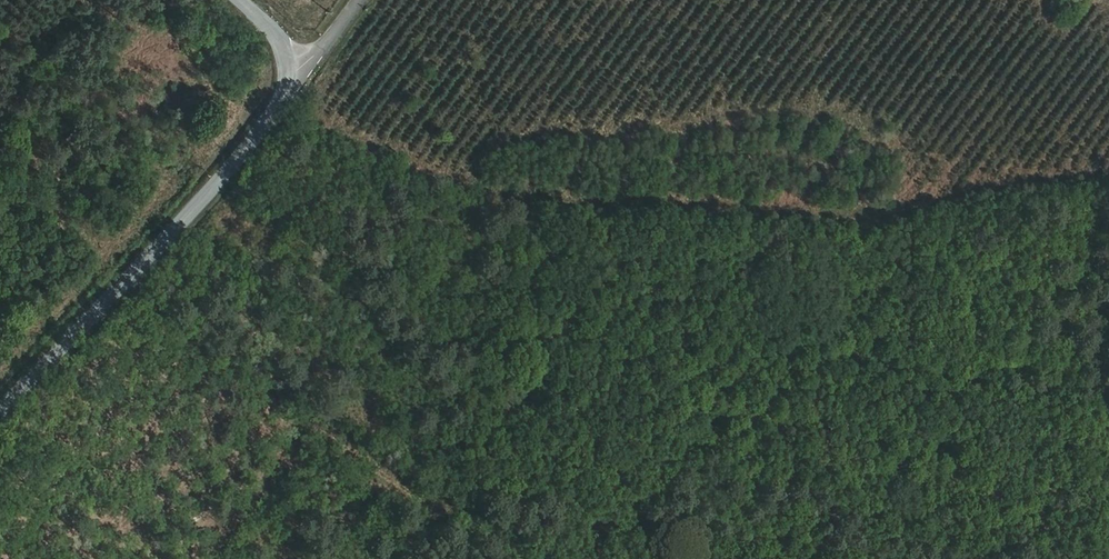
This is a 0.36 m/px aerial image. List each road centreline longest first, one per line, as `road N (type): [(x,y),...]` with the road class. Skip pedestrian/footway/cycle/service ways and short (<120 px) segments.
road 1 (tertiary): [(0,412),(267,131),(289,94)]

